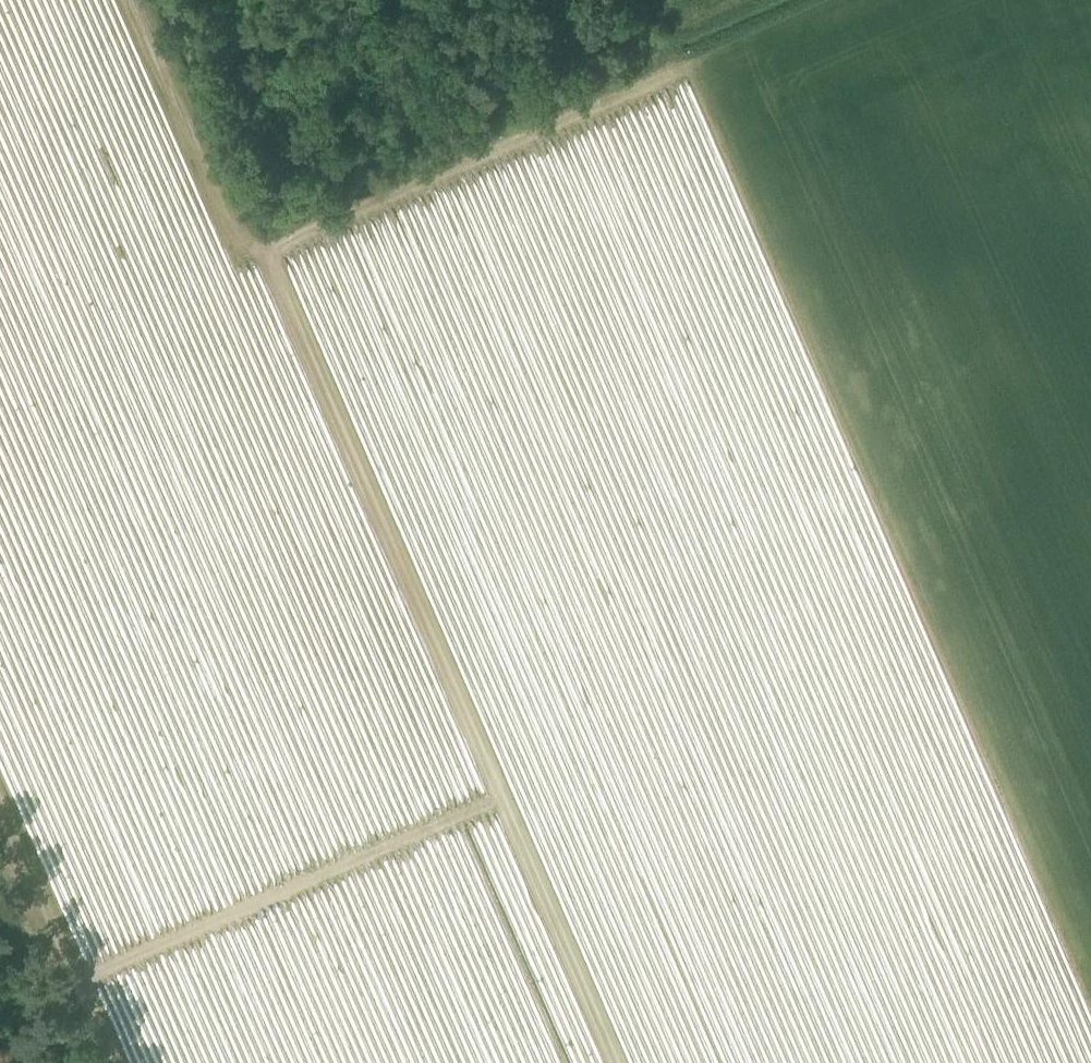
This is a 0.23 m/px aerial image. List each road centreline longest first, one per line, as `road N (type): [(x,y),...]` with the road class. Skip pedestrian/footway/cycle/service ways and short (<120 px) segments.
road 1 (track): [(111,1062),(0,803)]

